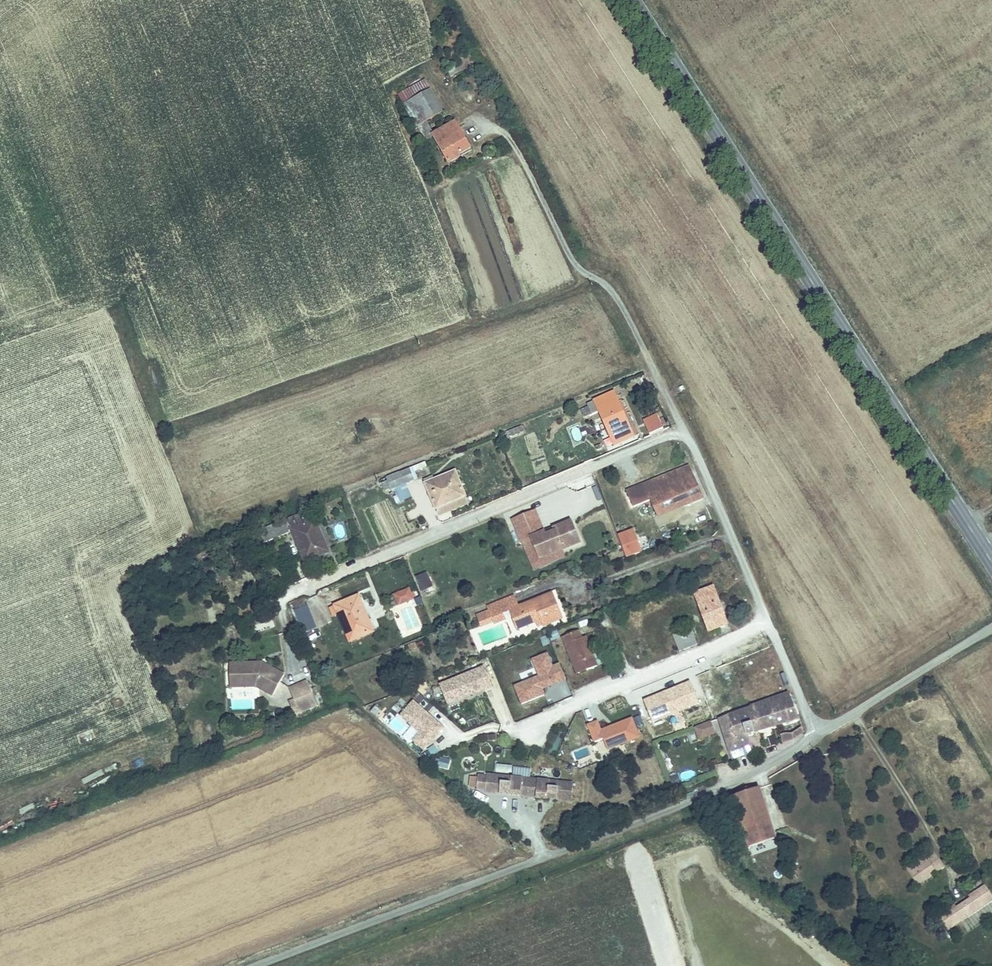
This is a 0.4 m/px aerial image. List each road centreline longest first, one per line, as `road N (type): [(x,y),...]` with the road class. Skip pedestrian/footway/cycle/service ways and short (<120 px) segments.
road 1 (residential): [(823,729),(800,699),(688,437),(659,437),(285,591),(284,623)]
road 2 (secondary): [(991,564),(625,0)]
road 3 (unclassified): [(253,965),(669,810),(823,729)]
road 4 (unclassified): [(823,729),(991,627)]

